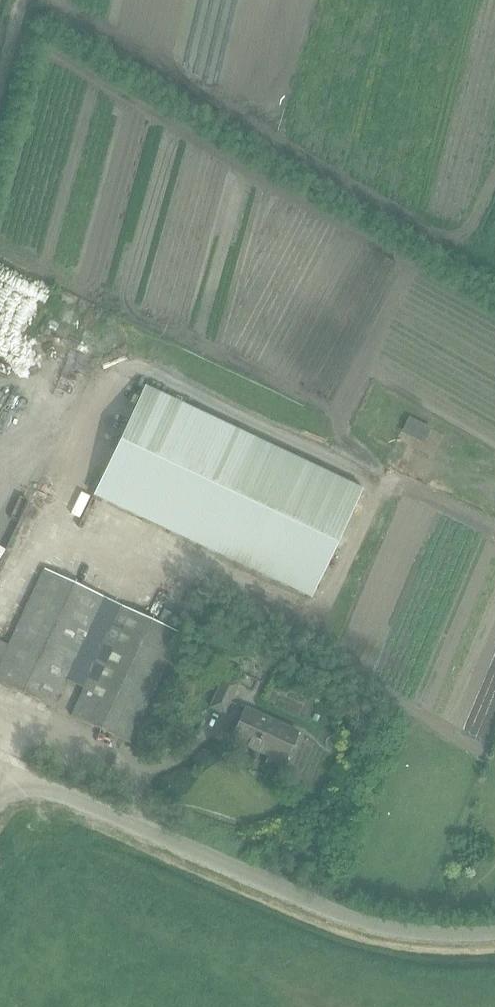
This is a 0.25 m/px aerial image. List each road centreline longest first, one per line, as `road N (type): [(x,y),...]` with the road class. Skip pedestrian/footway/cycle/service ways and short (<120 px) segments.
road 1 (unclassified): [(0,795),(11,773),(358,920),(396,930),(494,932)]

